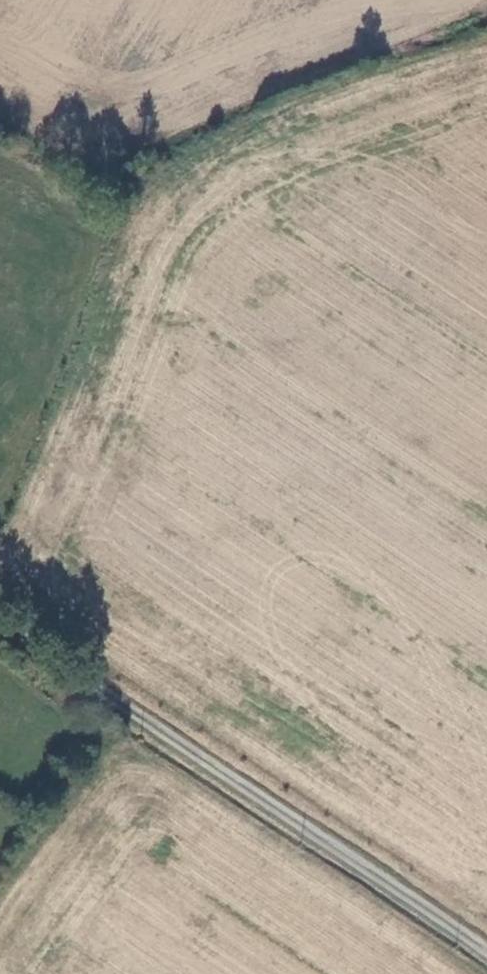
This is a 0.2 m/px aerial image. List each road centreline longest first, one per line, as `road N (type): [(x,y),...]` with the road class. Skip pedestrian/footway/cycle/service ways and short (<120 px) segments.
road 1 (unclassified): [(0,622),(486,952)]

